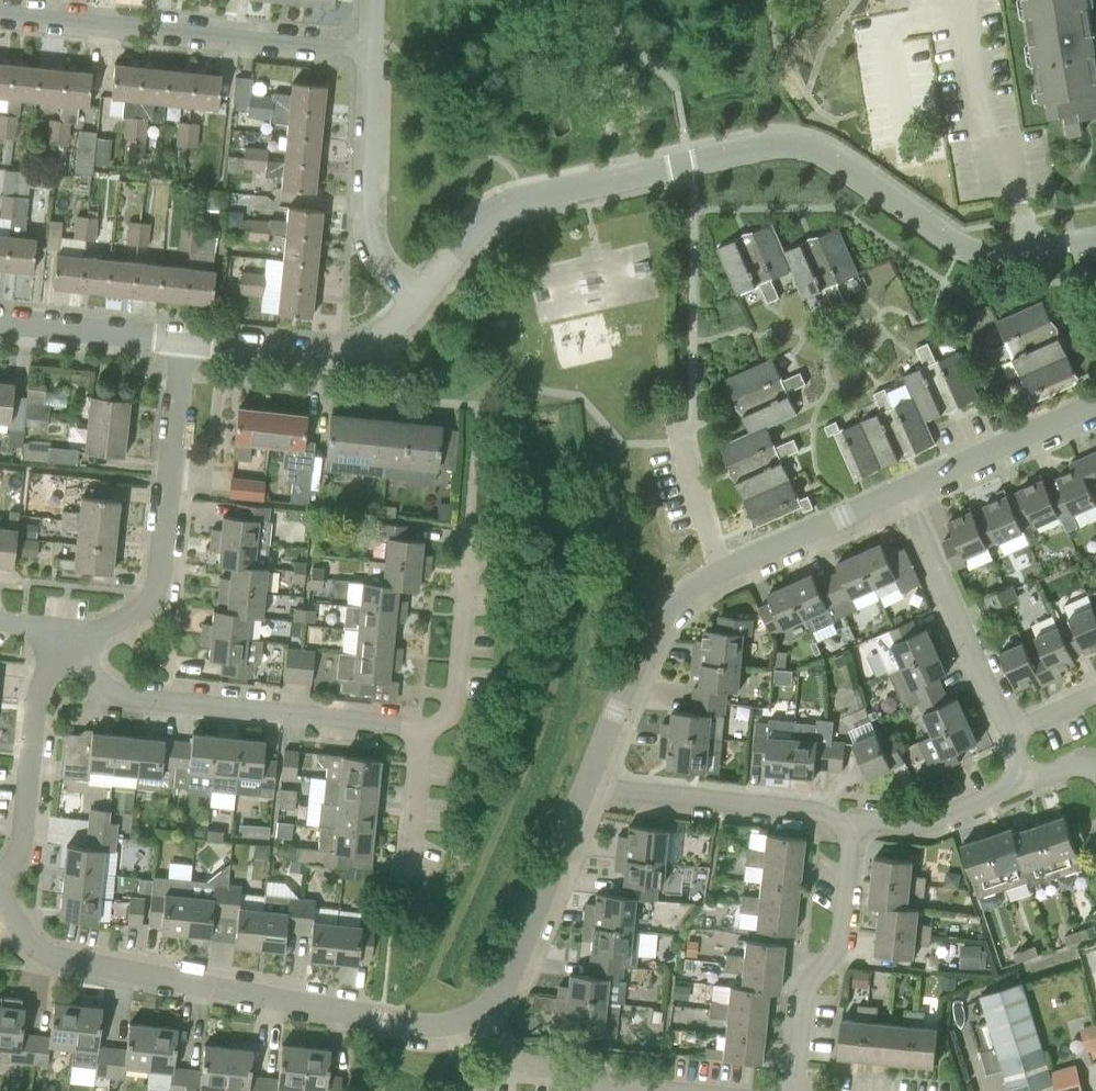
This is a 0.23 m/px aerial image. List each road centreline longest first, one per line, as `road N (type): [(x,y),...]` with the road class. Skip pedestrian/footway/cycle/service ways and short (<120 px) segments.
road 1 (residential): [(421,293),(509,202),(779,142),(831,158),(944,236),(1001,264),(1095,246)]
road 2 (residential): [(474,1015),(427,1026),(64,958),(28,940),(0,902)]
road 3 (residential): [(0,10),(365,53)]
road 4 (residential): [(424,729),(123,695),(74,653)]
road 5 (residential): [(74,653),(144,607),(159,580),(184,347)]
road 6 (residential): [(796,1090),(805,993),(839,946),(852,853),(845,830)]
road 7 (residential): [(845,830),(811,809),(587,786)]
road 8 (residential): [(900,492),(1009,732)]
road 9 (residential): [(421,293),(384,266),(361,209),(365,53)]
road 10 (residential): [(184,347),(330,357),(367,346),(421,293)]
road 11 (residential): [(721,573),(666,612),(641,647),(587,786)]
road 12 (residential): [(587,786),(511,972),(474,1015)]
road 13 (residential): [(0,874),(21,844),(39,689),(74,653)]
road 14 (residential): [(424,729),(446,718),(456,696),(468,527)]
road 15 (residential): [(666,1090),(509,1057),(474,1015)]
road 16 (residential): [(1095,404),(900,492)]
road 17 (residential): [(900,492),(721,573)]
road 18 (residential): [(184,347),(0,326)]
road 19 (residential): [(1013,774),(1004,790),(947,815),(845,830)]
road 20 (residential): [(721,573),(684,441)]
road 21 (residential): [(408,863),(424,729)]

